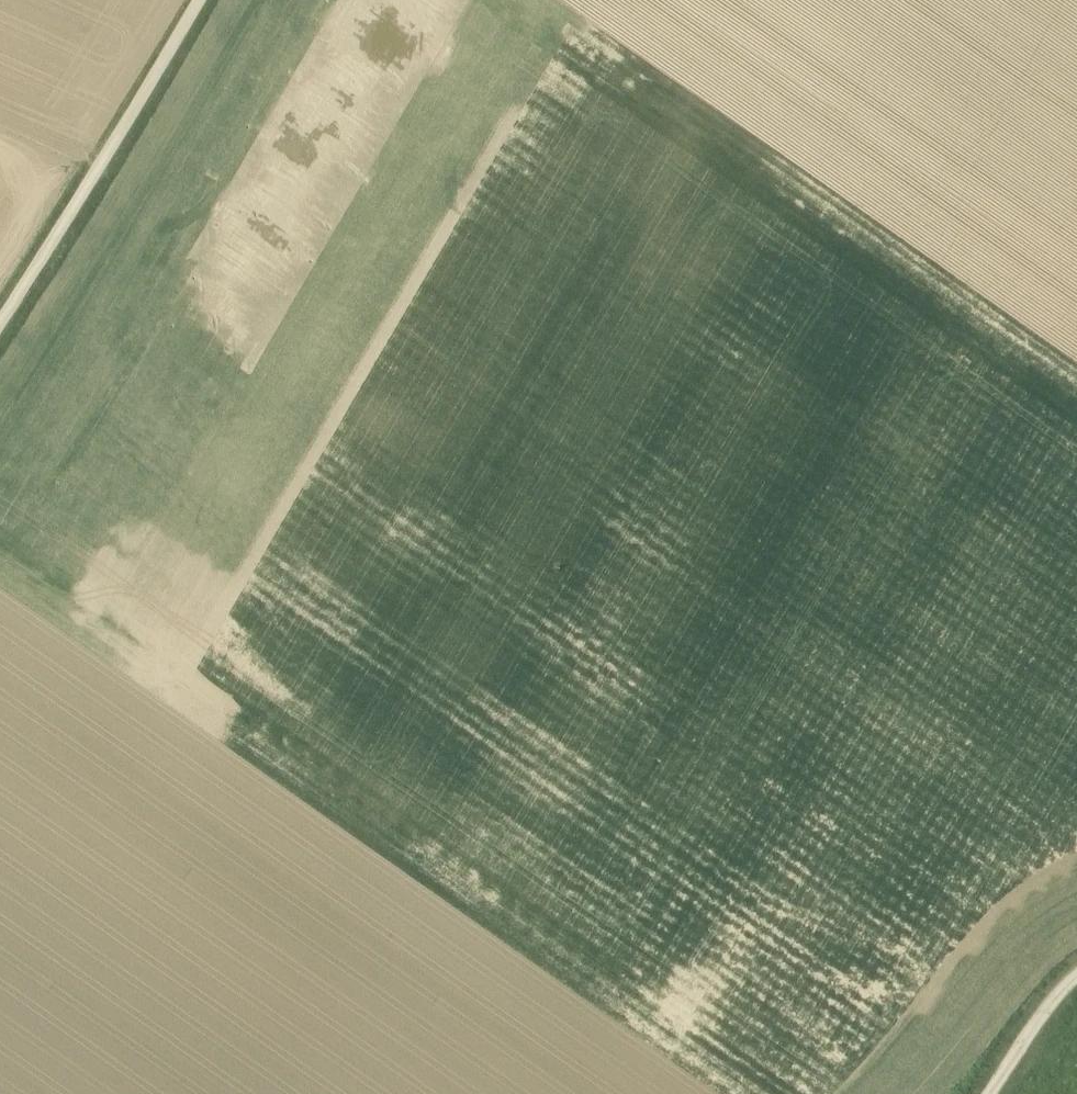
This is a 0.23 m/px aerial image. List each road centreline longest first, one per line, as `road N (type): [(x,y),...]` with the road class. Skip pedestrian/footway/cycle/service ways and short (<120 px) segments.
road 1 (unclassified): [(0,318),(198,0)]
road 2 (track): [(988,1093),(1076,974)]

